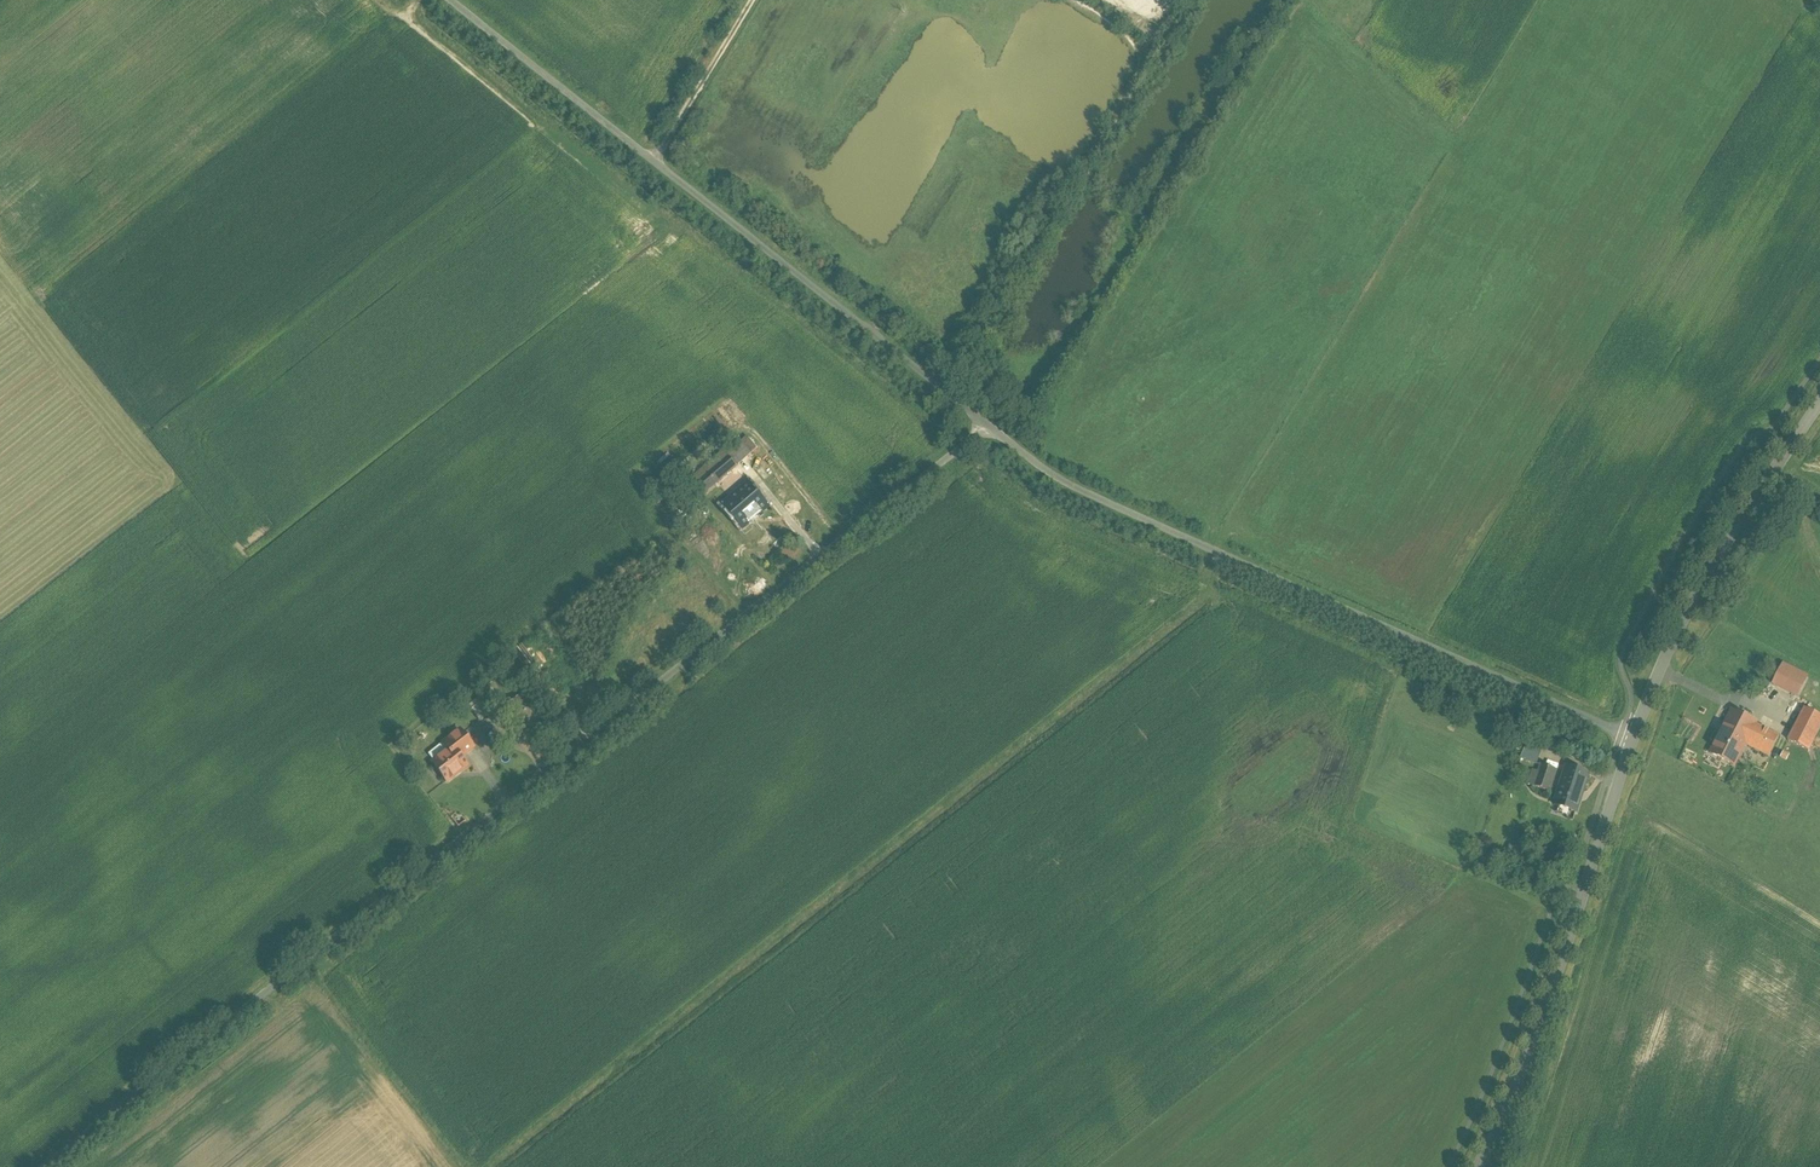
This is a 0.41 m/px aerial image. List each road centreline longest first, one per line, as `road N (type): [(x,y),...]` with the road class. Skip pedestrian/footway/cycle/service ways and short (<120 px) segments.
road 1 (unclassified): [(990,424),(49,1166)]
road 2 (unclassified): [(1633,737),(1050,476),(990,424)]
road 3 (unclassified): [(990,424),(457,0)]
road 4 (tertiary): [(1477,1166),(1548,1002),(1633,737)]
road 5 (tertiary): [(1633,737),(1712,567),(1819,403)]
road 6 (track): [(652,154),(748,0)]

